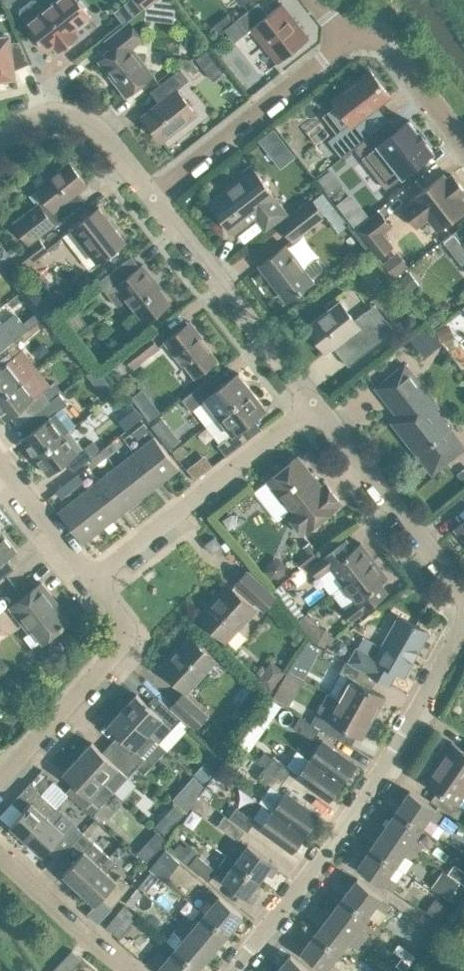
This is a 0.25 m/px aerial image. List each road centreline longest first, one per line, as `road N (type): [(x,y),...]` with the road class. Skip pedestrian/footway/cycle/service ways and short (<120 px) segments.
road 1 (residential): [(231,970),(400,742),(463,621)]
road 2 (residential): [(97,579),(311,406)]
road 3 (residential): [(154,195),(311,406)]
road 4 (residential): [(0,778),(122,644),(121,618),(97,579)]
road 5 (residential): [(311,406),(463,601)]
road 6 (residential): [(347,44),(154,195)]
road 7 (residential): [(0,139),(32,117),(72,117),(95,128),(154,195)]
road 8 (residential): [(129,970),(0,855)]
road 9 (residential): [(463,143),(388,45),(368,36),(347,44)]
road 10 (residential): [(97,579),(0,457)]

